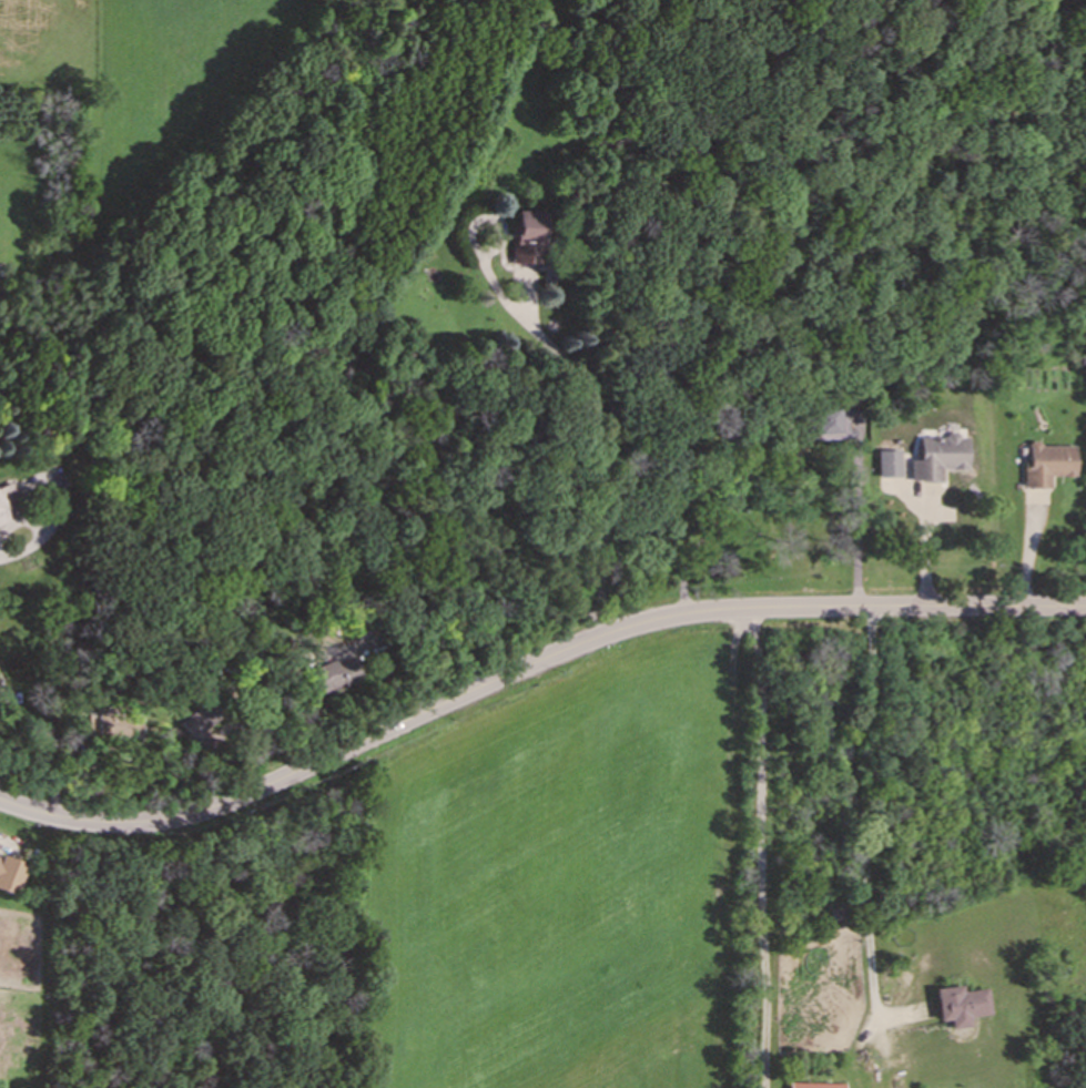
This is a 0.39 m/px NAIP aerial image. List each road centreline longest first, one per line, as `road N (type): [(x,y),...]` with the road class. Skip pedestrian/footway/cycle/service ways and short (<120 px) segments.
road 1 (secondary): [(1085,608),(686,616),(541,662),(200,814),(88,823),(0,800)]

